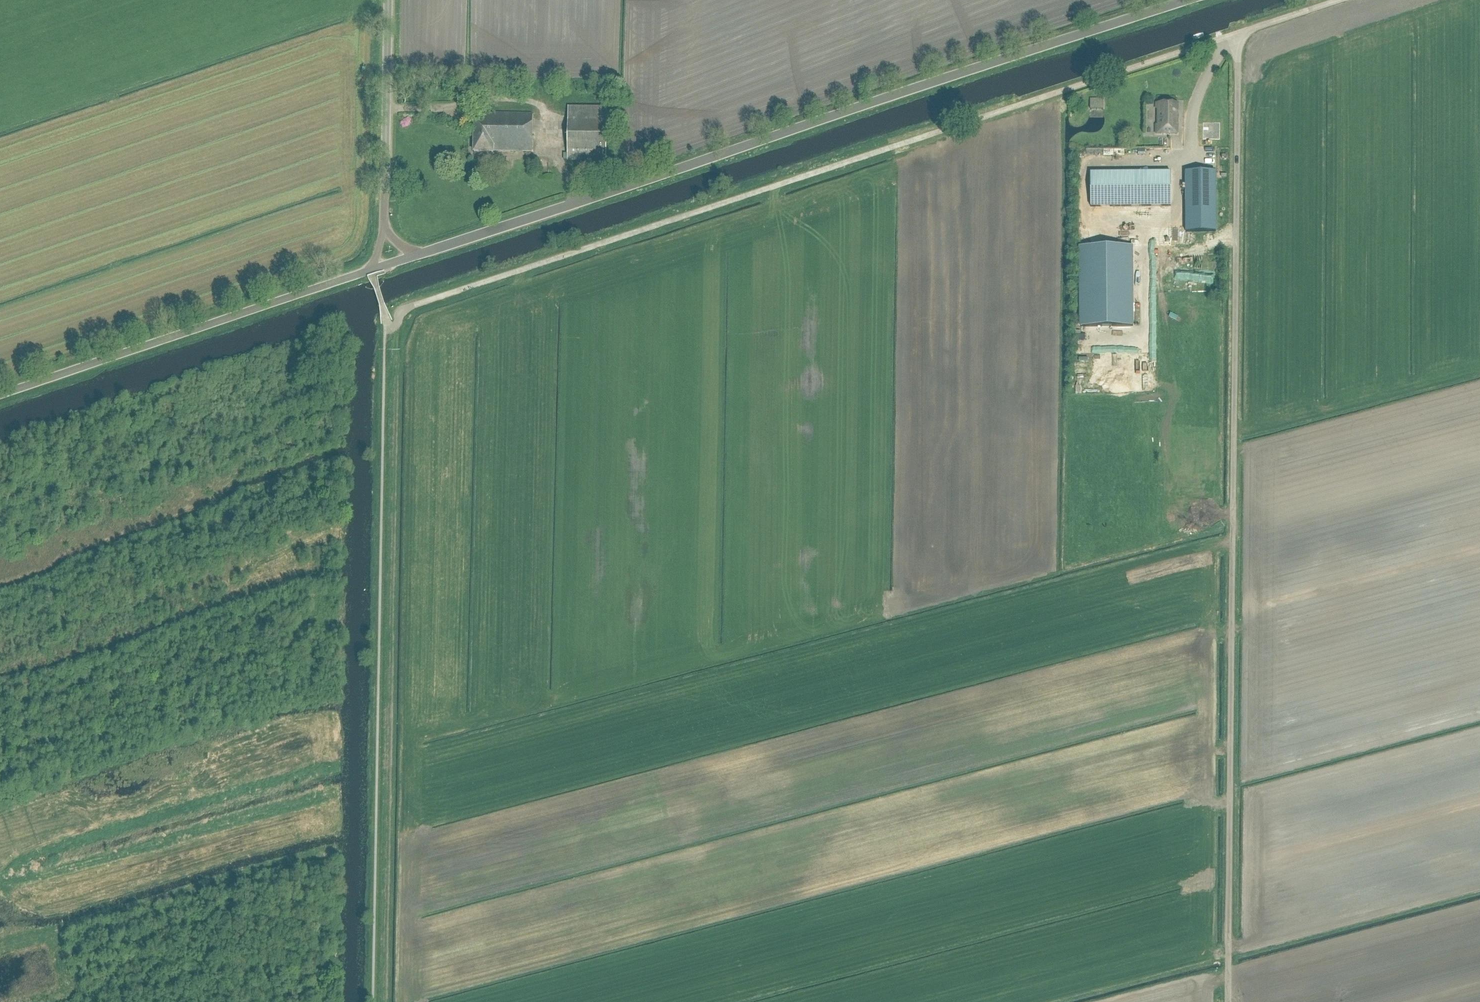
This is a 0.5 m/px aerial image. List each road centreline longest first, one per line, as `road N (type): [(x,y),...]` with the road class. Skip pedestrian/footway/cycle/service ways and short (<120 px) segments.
road 1 (unclassified): [(384,327),(407,308),(1327,0)]
road 2 (unclassified): [(417,256),(1189,0)]
road 3 (track): [(383,1001),(395,325)]
road 4 (unclassified): [(0,396),(368,271)]
road 5 (unclassified): [(384,228),(388,0)]

